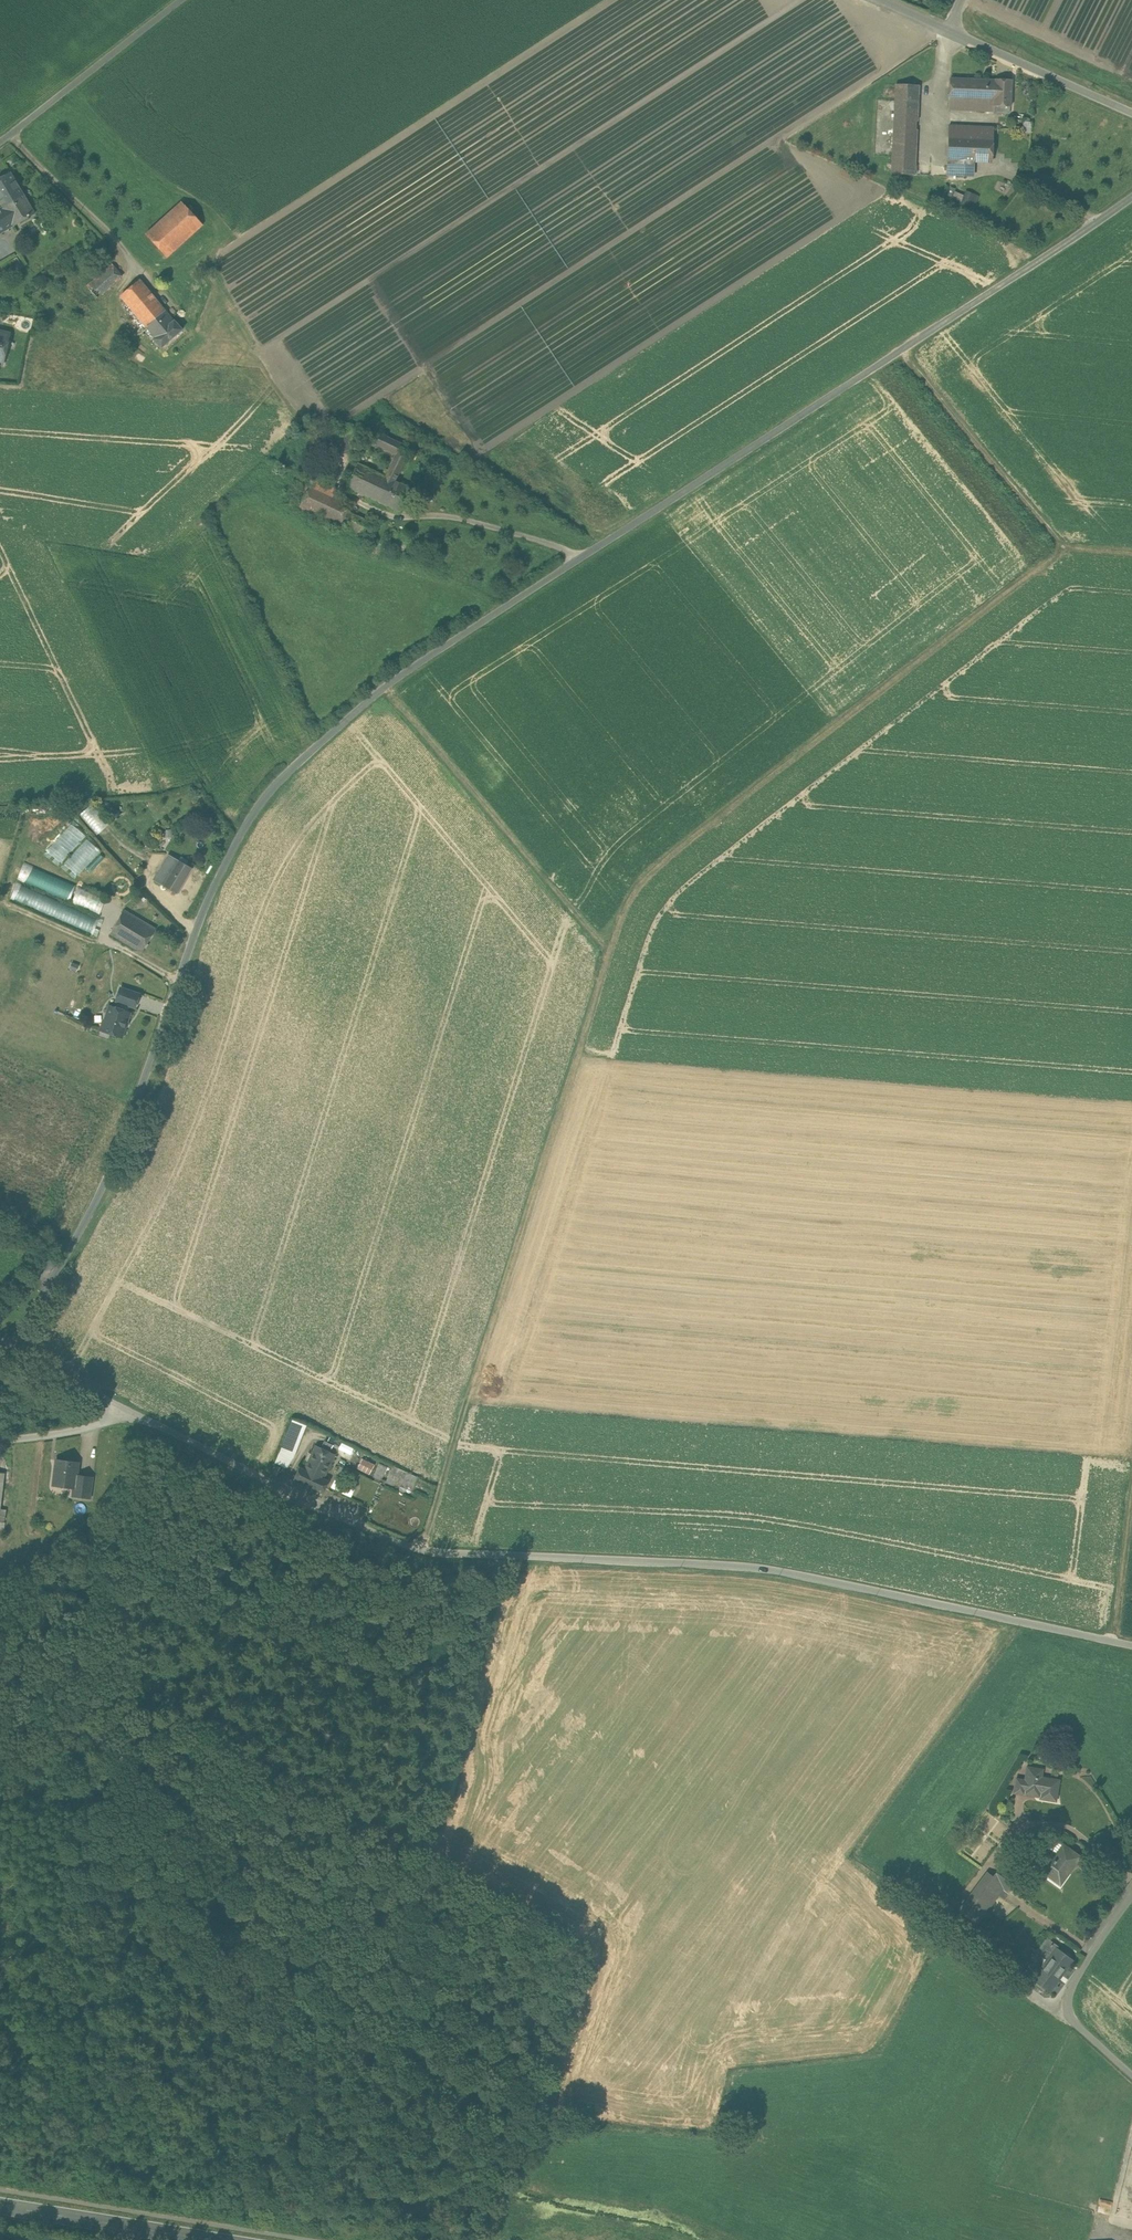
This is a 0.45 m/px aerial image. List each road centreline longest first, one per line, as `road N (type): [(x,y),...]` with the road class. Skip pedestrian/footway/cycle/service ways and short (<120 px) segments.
road 1 (unclassified): [(1131,197),(382,688),(257,811),(205,911),(119,1156),(17,1349)]
road 2 (track): [(1064,548),(630,886),(418,1552)]
road 3 (unclassified): [(1131,1645),(761,1568),(418,1552),(127,1411)]
road 4 (track): [(609,951),(382,688)]
road 5 (unclassified): [(1131,113),(877,0)]
road 6 (track): [(898,352),(1064,548)]
road 7 (unclassified): [(1131,2078),(1062,2015),(1062,1998),(1131,1900)]
road 8 (unclassified): [(0,136),(180,0)]
road 9 (secondary): [(217,2239),(0,2205)]
road 10 (track): [(1131,1474),(1114,1642)]
road 11 (unclassified): [(127,1411),(106,1423),(0,1438)]
road 12 (unclassified): [(127,1411),(17,1349)]

